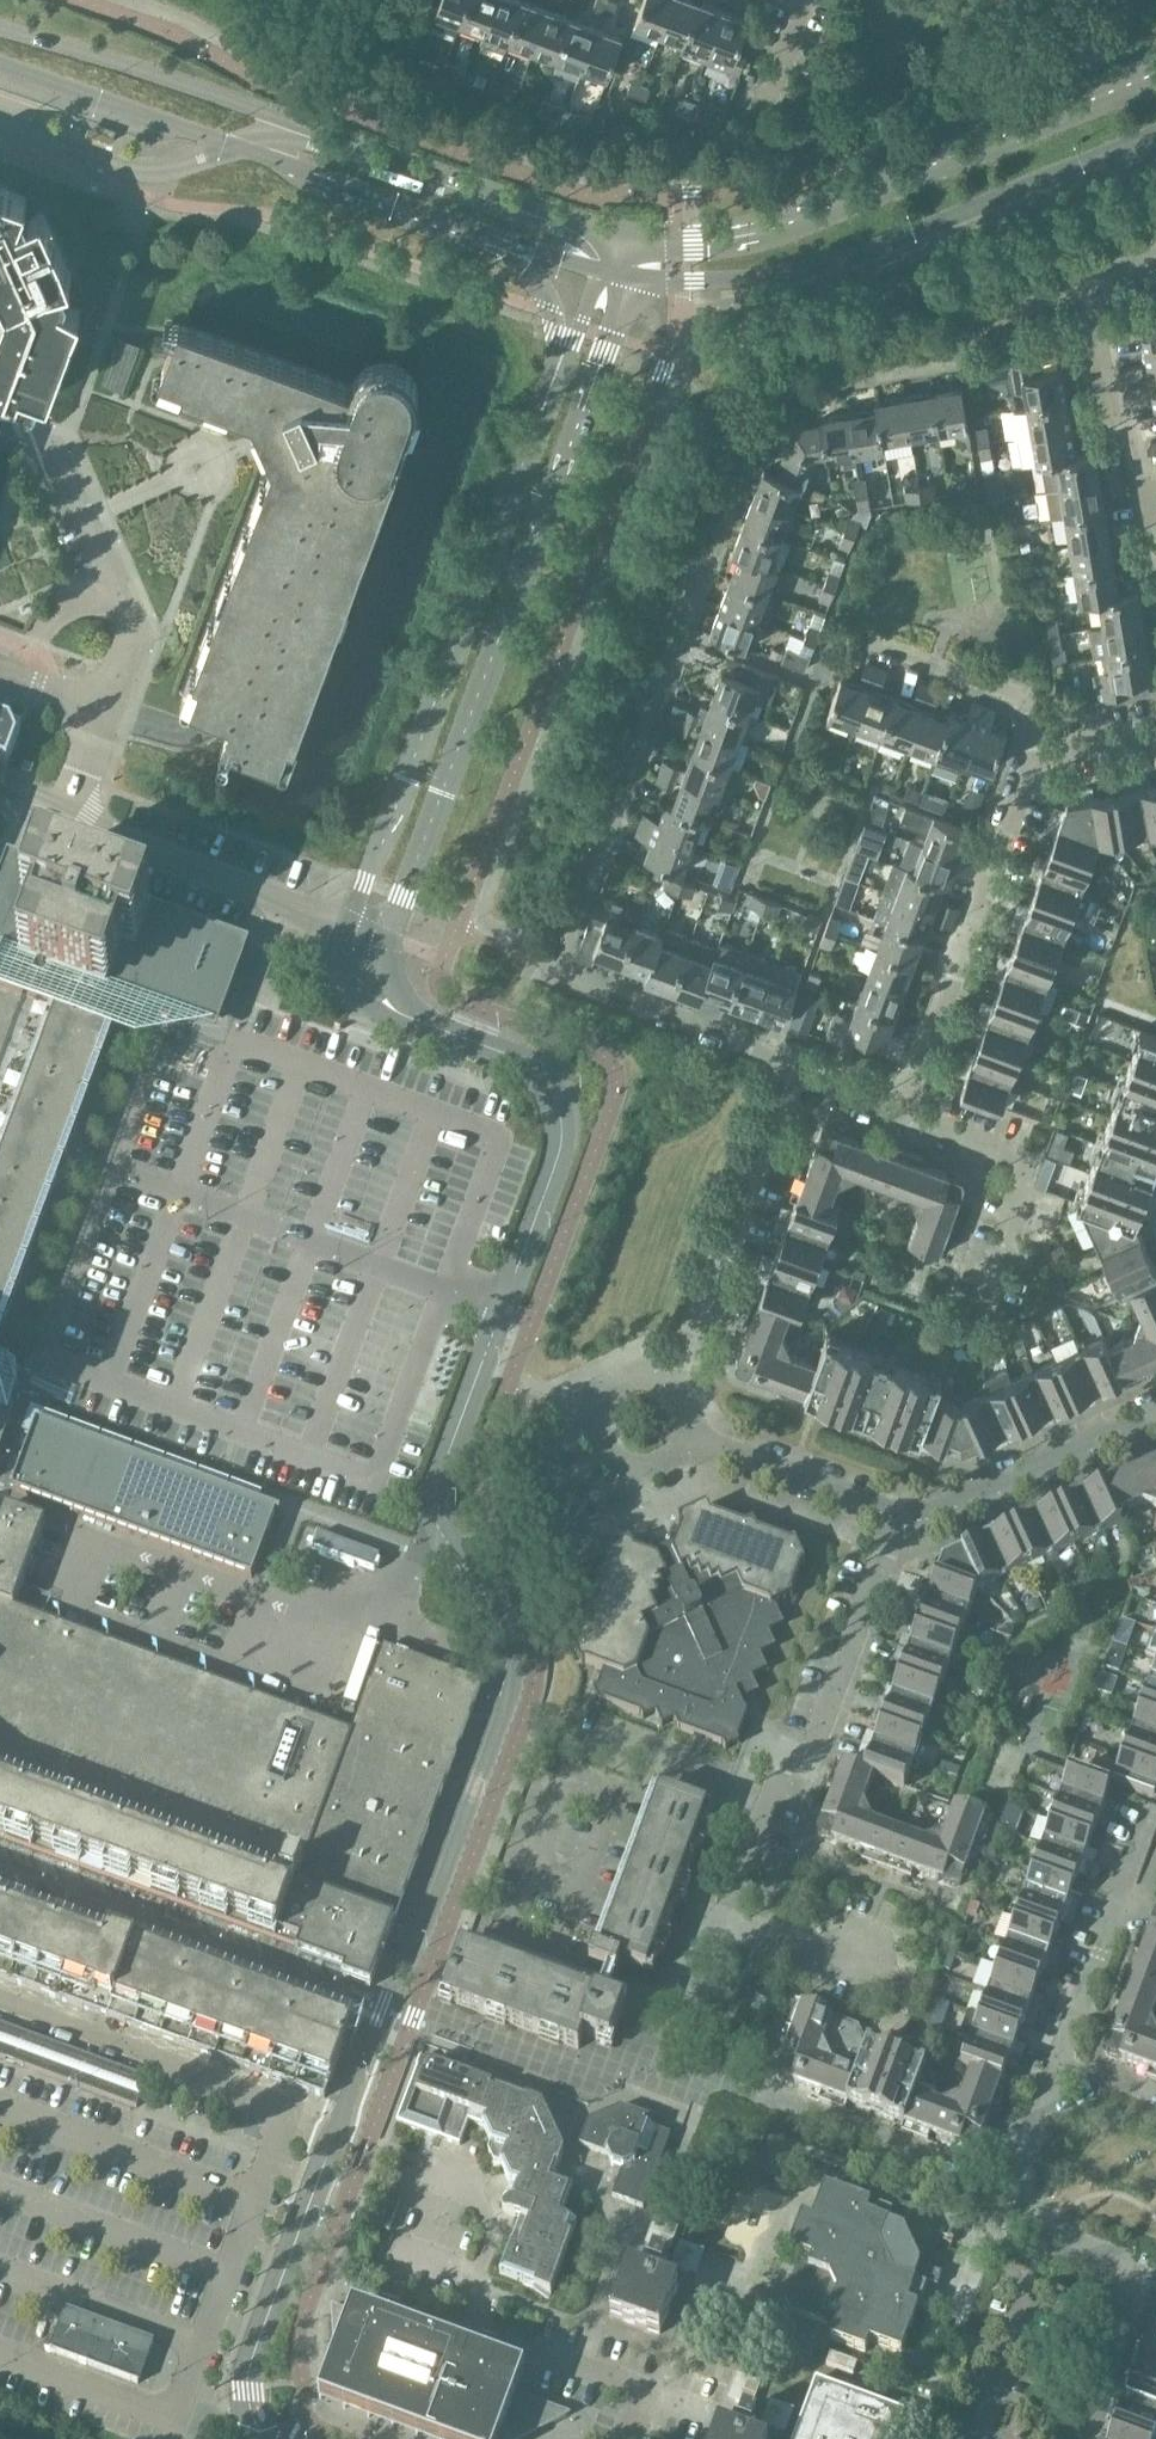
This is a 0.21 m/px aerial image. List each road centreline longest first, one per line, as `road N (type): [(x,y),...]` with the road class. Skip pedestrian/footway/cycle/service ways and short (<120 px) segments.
road 1 (residential): [(374,941),(65,823),(137,633),(63,445),(0,421)]
road 2 (tertiary): [(449,1529),(442,1476),(562,1126),(552,1092),(526,1065),(386,1006),(370,976),(374,941)]
road 3 (tertiary): [(374,941),(443,792),(622,281)]
road 4 (residential): [(795,1059),(553,962),(713,556)]
road 5 (tertiary): [(603,229),(0,29)]
road 6 (tertiary): [(561,352),(404,778),(374,941)]
road 7 (tertiary): [(622,281),(722,284),(845,261),(1155,137)]
road 8 (tertiary): [(1155,75),(810,217),(713,243),(635,239)]
road 9 (tertiary): [(0,65),(505,243)]
road 10 (residential): [(736,1919),(790,1762),(832,1725),(906,1524)]
road 11 (residential): [(449,1529),(418,1547),(342,1625),(96,1534)]
road 12 (residential): [(651,2384),(467,2317),(498,2229),(479,2185),(424,2162)]
road 13 (residential): [(902,1103),(1028,758)]
road 14 (residential): [(669,1382),(795,1059)]
road 15 (residential): [(1155,2291),(1083,2250),(1022,2177),(1062,2056)]
road 16 (residential): [(1155,566),(1138,462),(1102,413),(1081,282)]
road 17 (residential): [(1155,1415),(906,1524)]
road 18 (residential): [(962,1289),(1007,1145),(902,1103)]
road 19 (residential): [(669,1382),(640,1371),(610,1378),(590,1401),(588,1432),(605,1460),(636,1470),(666,1461),(684,1435)]
road 20 (residential): [(906,1524),(684,1435)]
road 21 (residential): [(567,1962),(676,2005),(702,1933),(736,1919)]
road 22 (residential): [(1028,758),(1017,701),(876,649)]
road 23 (residential): [(1062,2056),(1118,1898),(1155,1895)]
road 24 (residential): [(988,2438),(983,2429),(1033,2275)]
road 25 (residential): [(1028,758),(1155,736)]
road 26 (tertiary): [(505,243),(554,316),(561,352)]
road 27 (residential): [(848,1962),(736,1919)]

